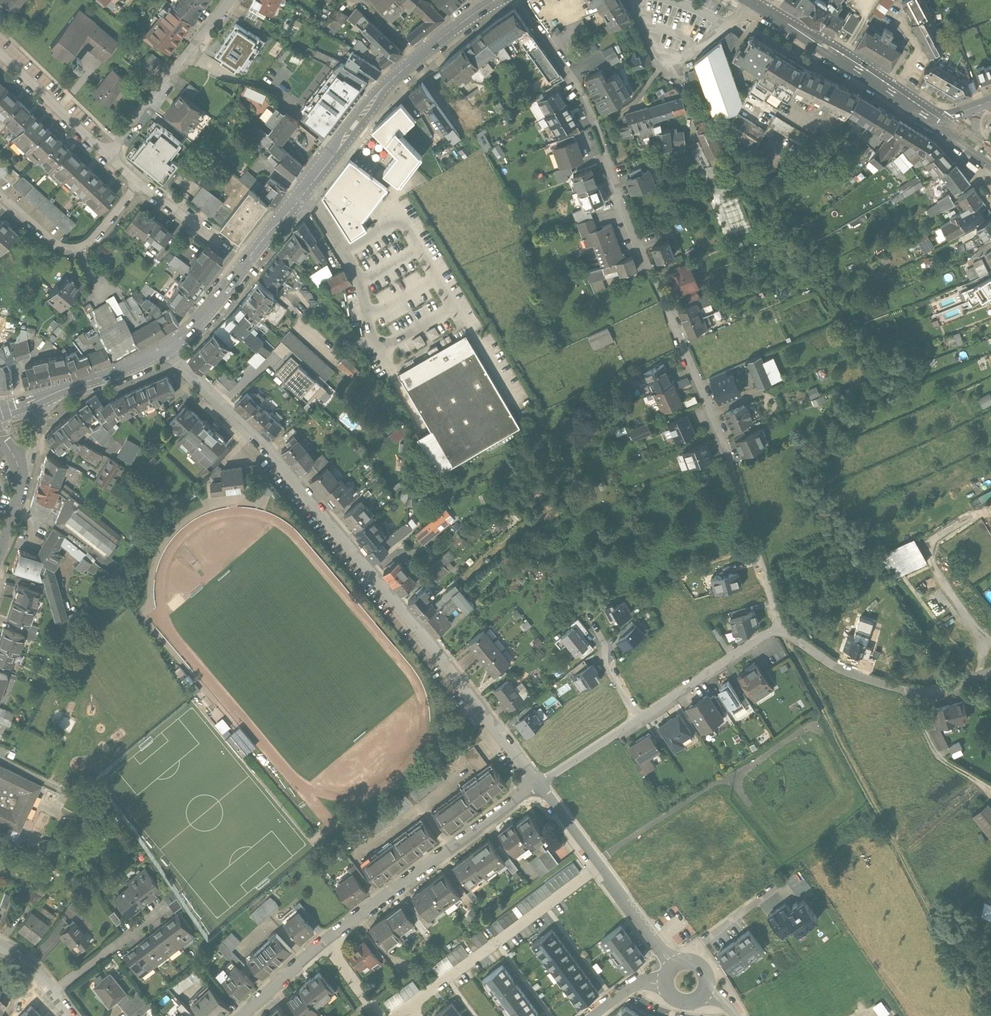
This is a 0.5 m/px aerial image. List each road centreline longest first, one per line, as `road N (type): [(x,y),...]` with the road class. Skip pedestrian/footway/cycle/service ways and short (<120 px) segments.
road 1 (residential): [(166,349),(266,446),(538,783)]
road 2 (residential): [(607,153),(641,255),(730,462),(781,633)]
road 3 (secondary): [(166,349),(212,311),(376,99),(500,0)]
road 4 (track): [(990,1015),(974,998),(781,633)]
road 5 (residential): [(781,633),(538,783)]
road 6 (residential): [(538,783),(325,943)]
road 7 (residential): [(409,1005),(601,865)]
road 8 (secondary): [(750,0),(942,121)]
road 9 (residential): [(107,156),(228,0)]
road 10 (residential): [(0,195),(49,240),(73,247),(99,232),(138,182)]
road 11 (residential): [(835,668),(899,691),(946,693),(990,675)]
road 12 (residential): [(519,0),(597,128)]
road 13 (residential): [(0,54),(107,156)]
road 14 (secondary): [(46,397),(166,349)]
road 15 (residential): [(601,865),(674,966)]

